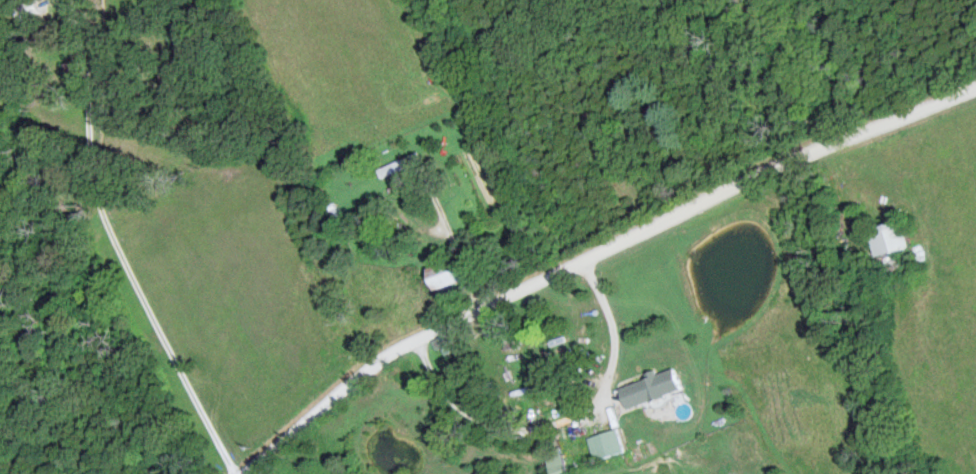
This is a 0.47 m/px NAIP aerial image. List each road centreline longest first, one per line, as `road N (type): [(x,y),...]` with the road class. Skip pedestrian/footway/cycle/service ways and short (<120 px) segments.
road 1 (residential): [(243,473),(360,375),(415,342),(751,176),(975,88)]
road 2 (track): [(231,473),(91,193),(80,96)]
road 3 (residential): [(415,342),(435,390),(481,424),(517,433),(585,416),(613,350),(611,325),(580,266)]

